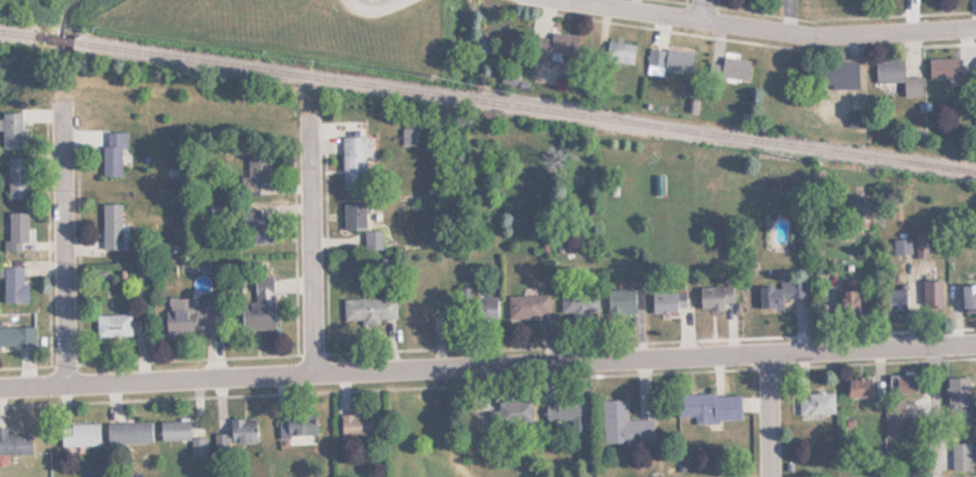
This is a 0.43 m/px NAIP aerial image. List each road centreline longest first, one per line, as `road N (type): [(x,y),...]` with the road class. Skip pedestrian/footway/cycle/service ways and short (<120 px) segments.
road 1 (residential): [(0,389),(975,343)]
road 2 (residential): [(975,29),(812,36),(581,0)]
road 3 (residential): [(70,385),(69,107)]
road 4 (residential): [(320,373),(315,117)]
road 5 (residential): [(772,476),(770,353)]

